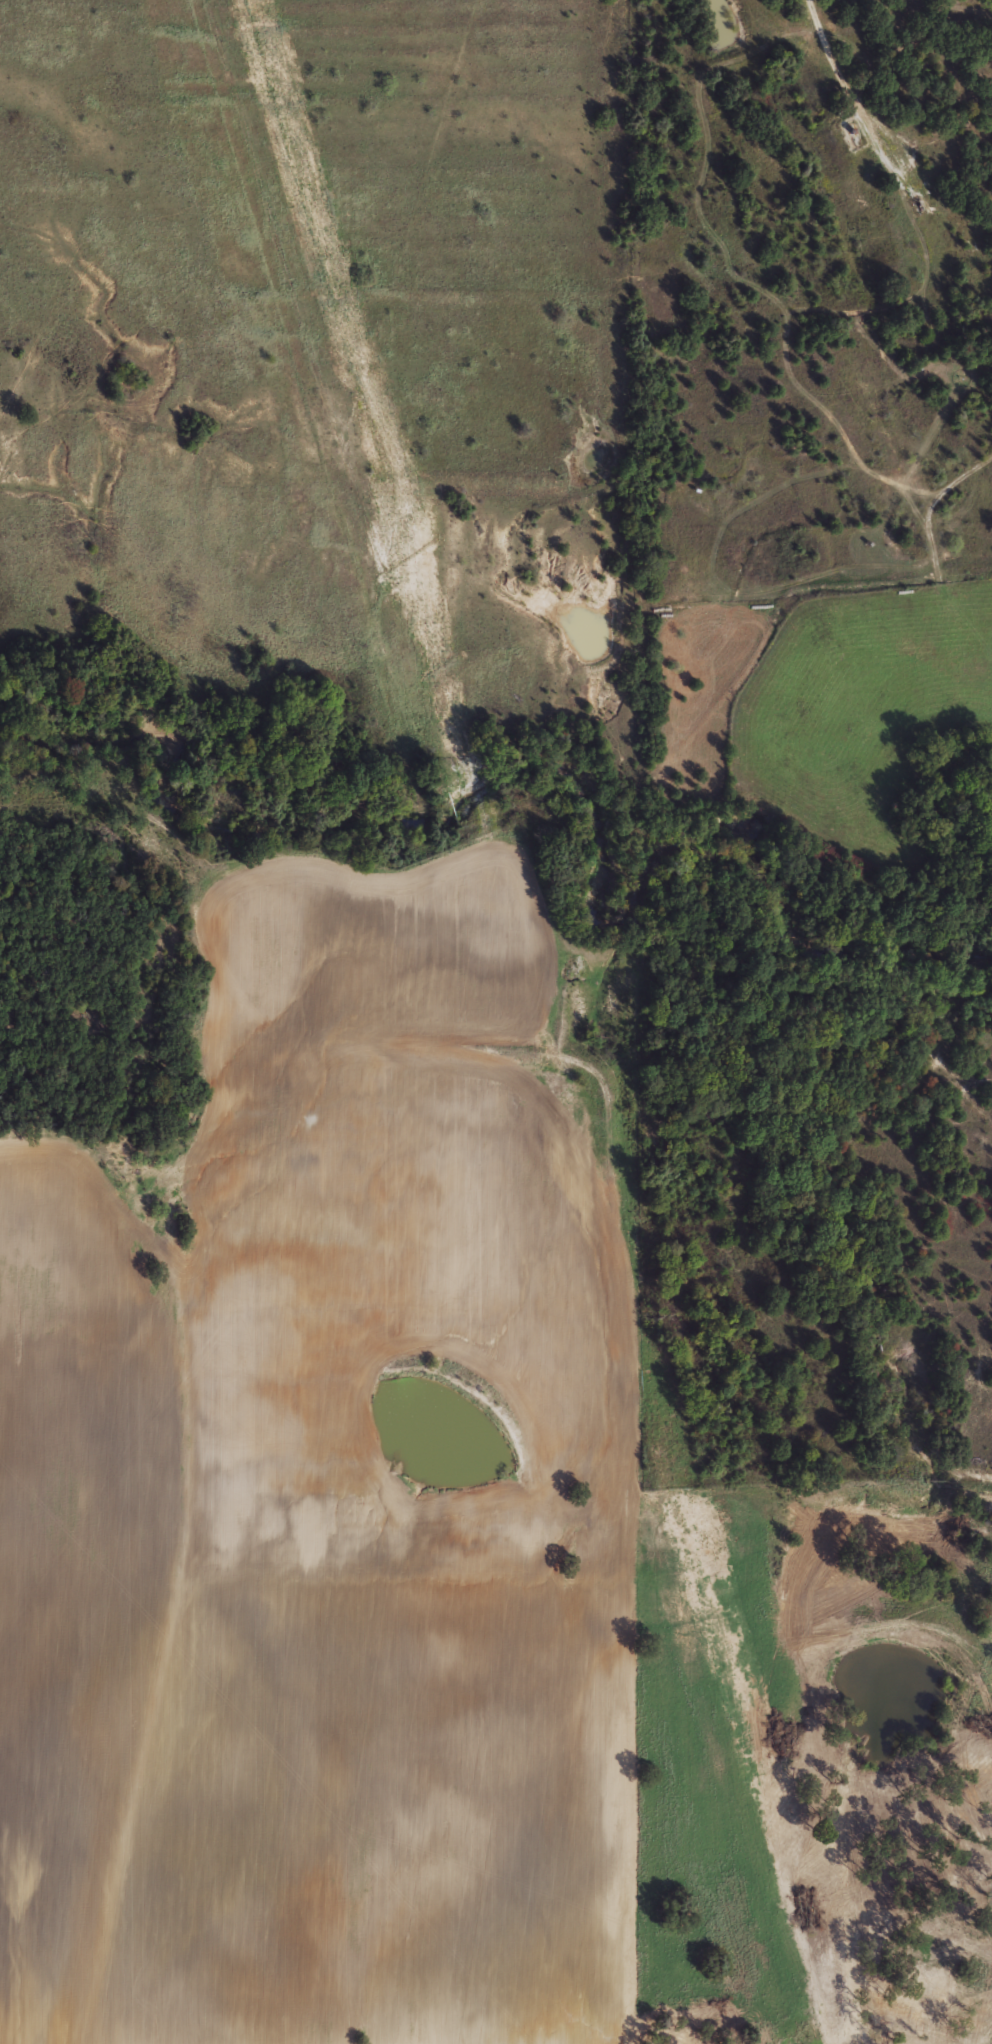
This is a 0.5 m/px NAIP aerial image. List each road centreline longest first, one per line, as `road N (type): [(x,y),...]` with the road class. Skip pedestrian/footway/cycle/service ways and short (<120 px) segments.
road 1 (residential): [(850,311),(922,302),(930,220),(877,145),(812,0)]

